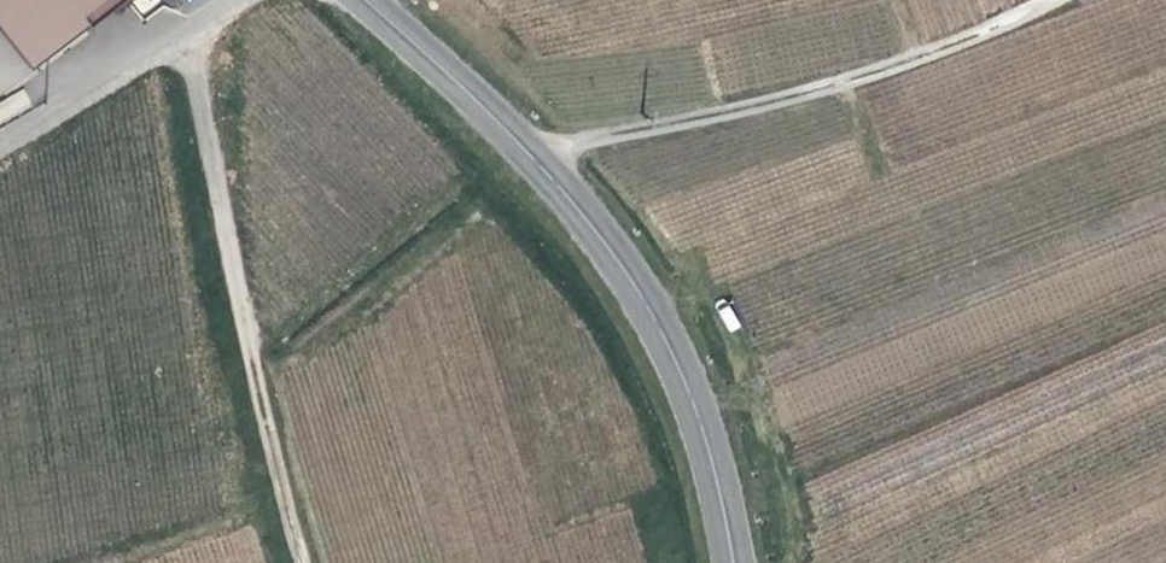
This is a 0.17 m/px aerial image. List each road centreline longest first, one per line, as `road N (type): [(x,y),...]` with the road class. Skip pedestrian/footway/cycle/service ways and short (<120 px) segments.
road 1 (secondary): [(739,562),(689,357),(544,149),(377,0)]
road 2 (track): [(314,562),(198,39)]
road 3 (track): [(1048,0),(956,49),(544,149)]
road 4 (unclassified): [(0,155),(251,0)]

